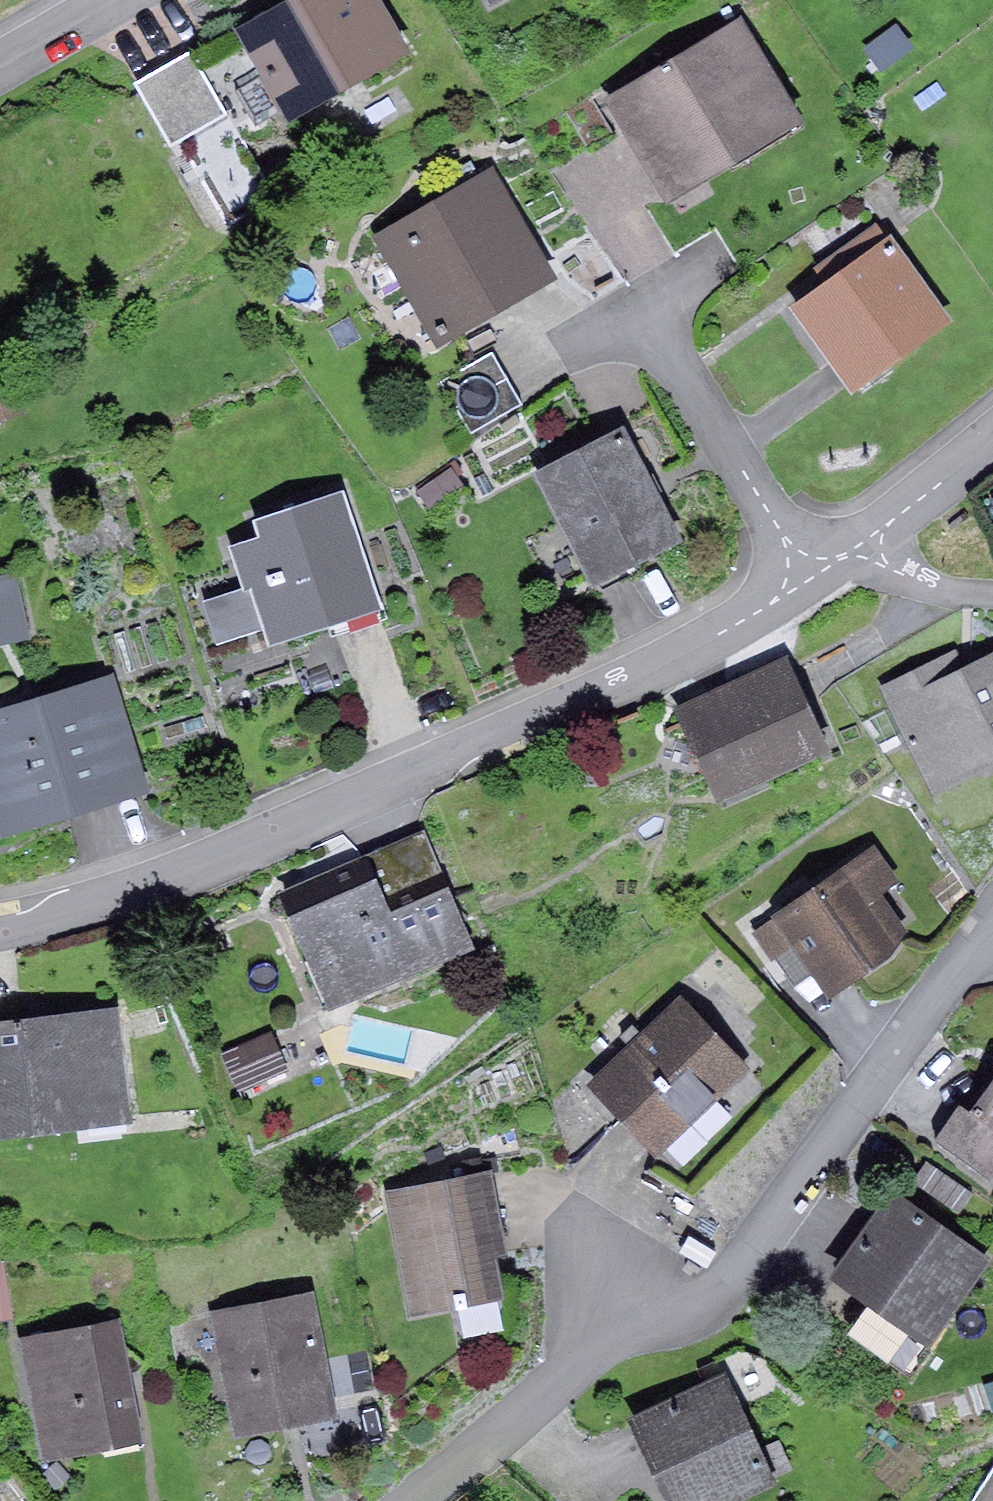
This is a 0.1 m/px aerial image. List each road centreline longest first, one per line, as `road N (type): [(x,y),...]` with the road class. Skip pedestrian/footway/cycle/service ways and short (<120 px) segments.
road 1 (residential): [(0,927),(218,859),(744,619),(811,577)]
road 2 (residential): [(407,1500),(570,1361),(742,1260),(992,928)]
road 3 (residential): [(640,295),(811,577)]
road 4 (residential): [(866,537),(992,436)]
road 5 (residential): [(866,537),(903,575),(929,587),(992,595)]

